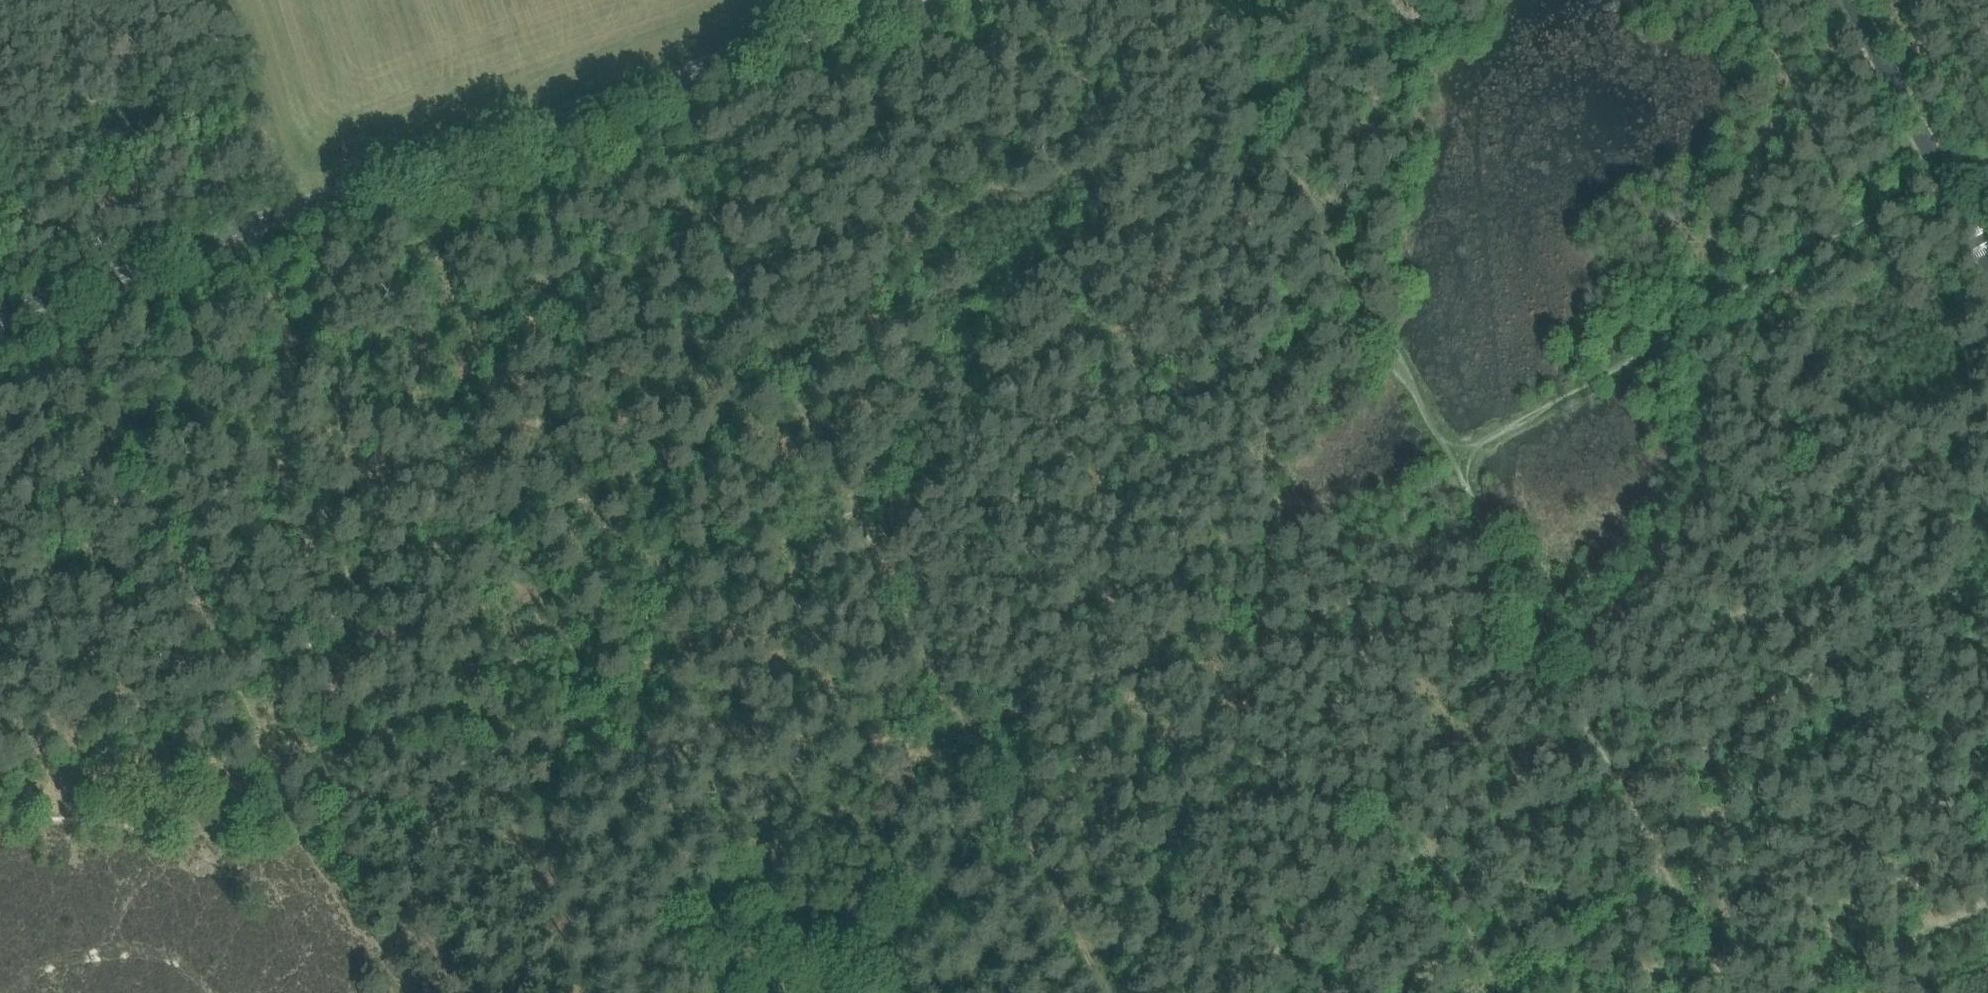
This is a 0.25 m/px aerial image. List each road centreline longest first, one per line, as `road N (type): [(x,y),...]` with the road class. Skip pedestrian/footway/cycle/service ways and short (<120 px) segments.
road 1 (unclassified): [(0,314),(894,0)]
road 2 (unclassified): [(1987,263),(1853,0)]

